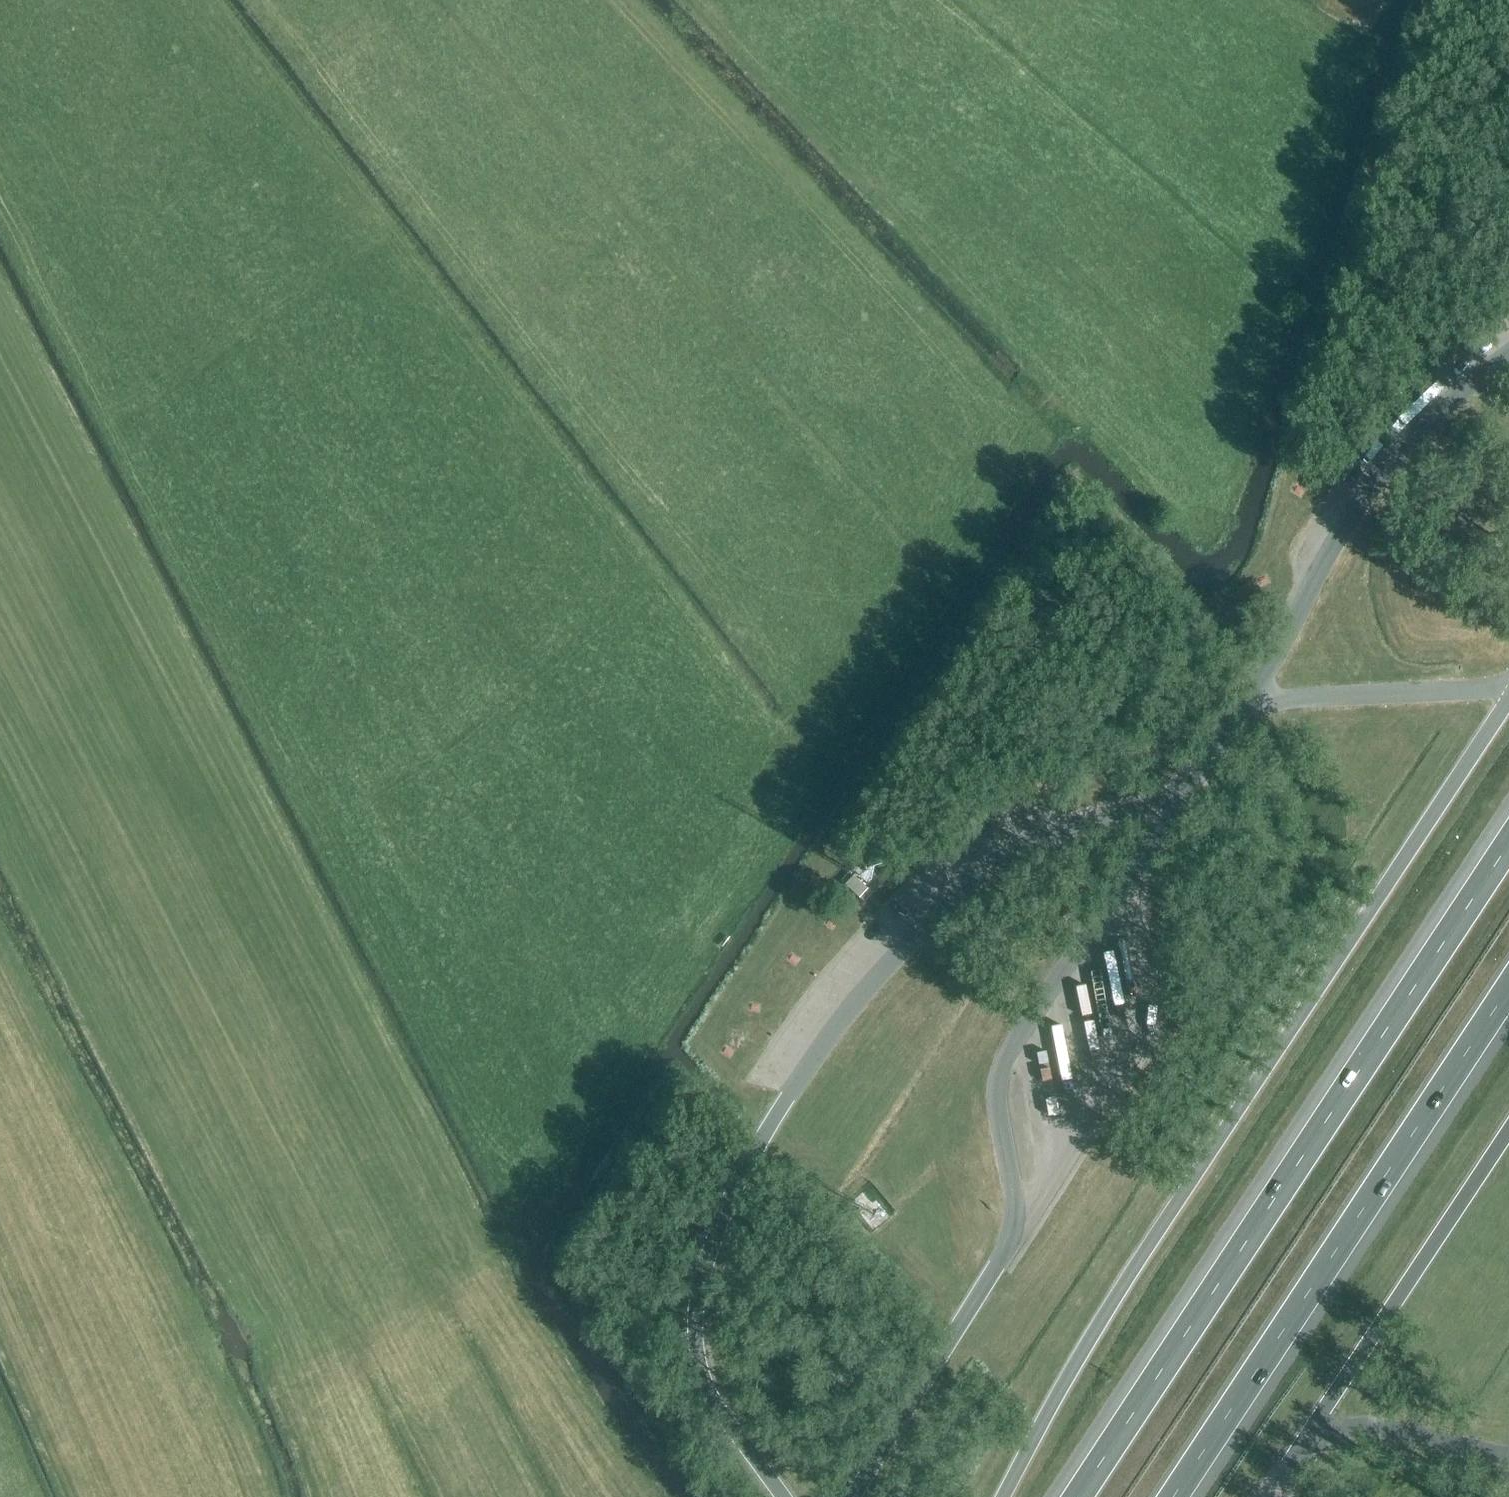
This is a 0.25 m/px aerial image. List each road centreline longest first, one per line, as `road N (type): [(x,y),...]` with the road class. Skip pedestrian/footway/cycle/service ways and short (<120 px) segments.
road 1 (motorway): [(1508,844),(1078,1496)]
road 2 (motorway): [(1173,1496),(1508,988)]

